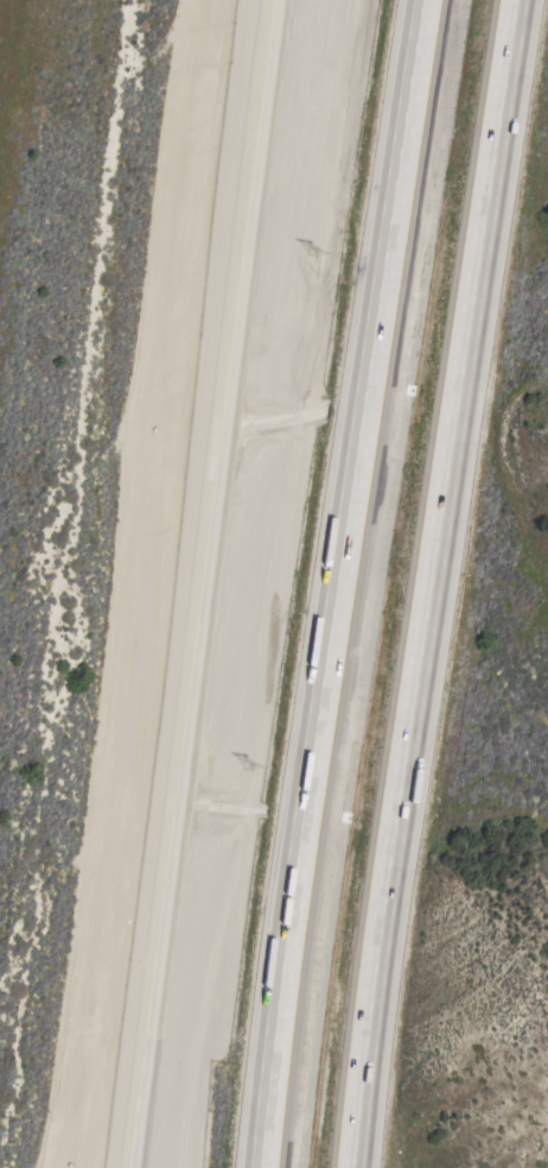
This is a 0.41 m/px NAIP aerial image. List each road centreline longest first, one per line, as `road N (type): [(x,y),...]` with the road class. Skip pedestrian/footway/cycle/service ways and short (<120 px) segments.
road 1 (motorway): [(423,0),(258,1167)]
road 2 (motorway): [(354,1167),(397,812),(518,0)]

